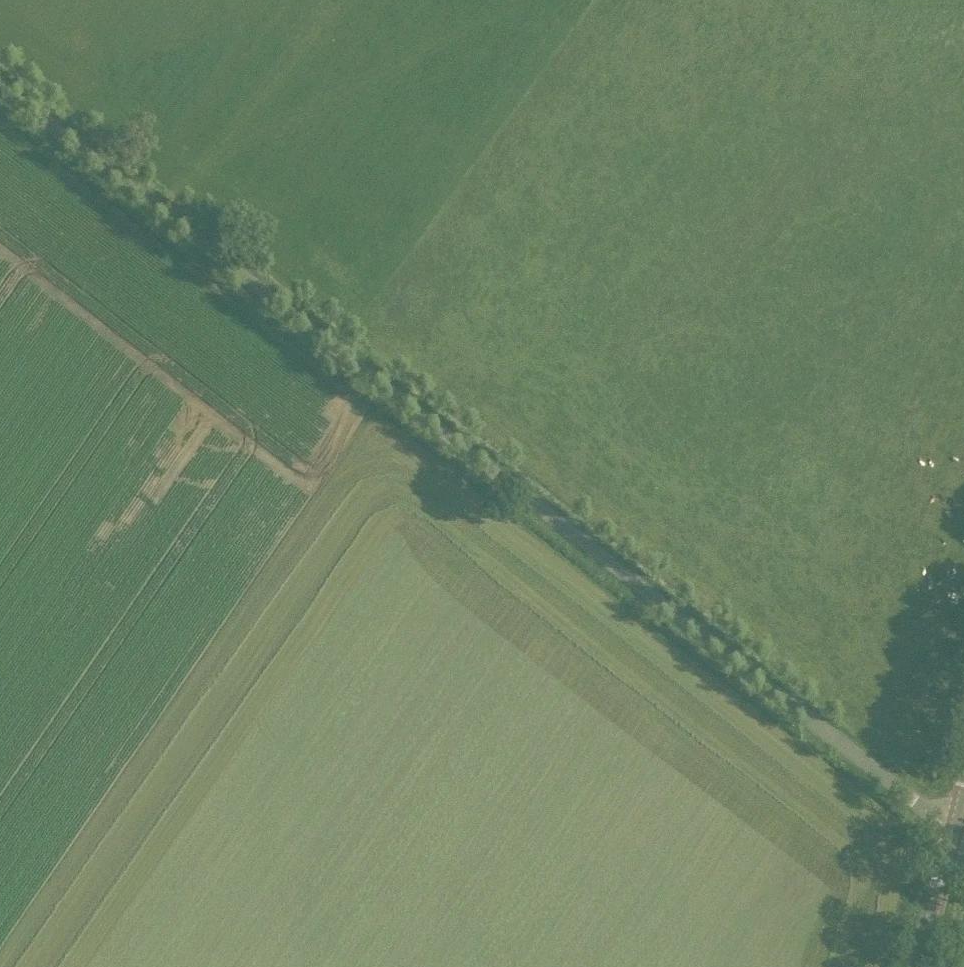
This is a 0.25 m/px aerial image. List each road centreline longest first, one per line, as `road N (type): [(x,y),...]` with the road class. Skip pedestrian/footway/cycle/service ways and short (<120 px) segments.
road 1 (unclassified): [(953,832),(0,86)]
road 2 (tertiary): [(916,966),(953,832)]

